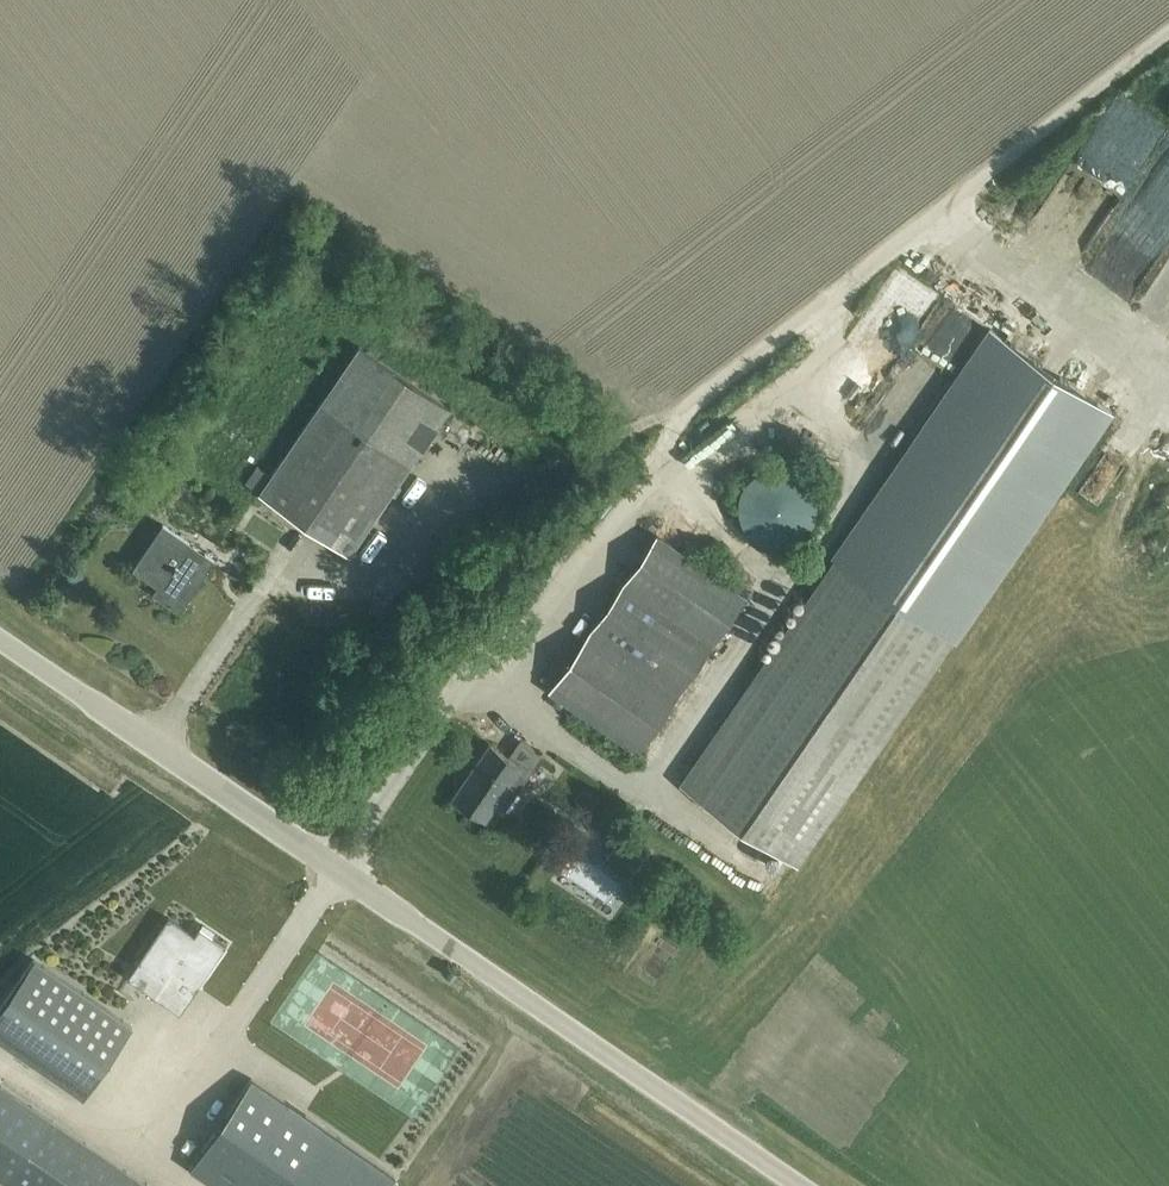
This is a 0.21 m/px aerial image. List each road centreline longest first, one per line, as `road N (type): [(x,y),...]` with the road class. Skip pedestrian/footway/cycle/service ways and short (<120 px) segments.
road 1 (track): [(1168,35),(692,405),(638,497),(476,664),(339,868)]
road 2 (unclassified): [(811,1185),(0,632)]

